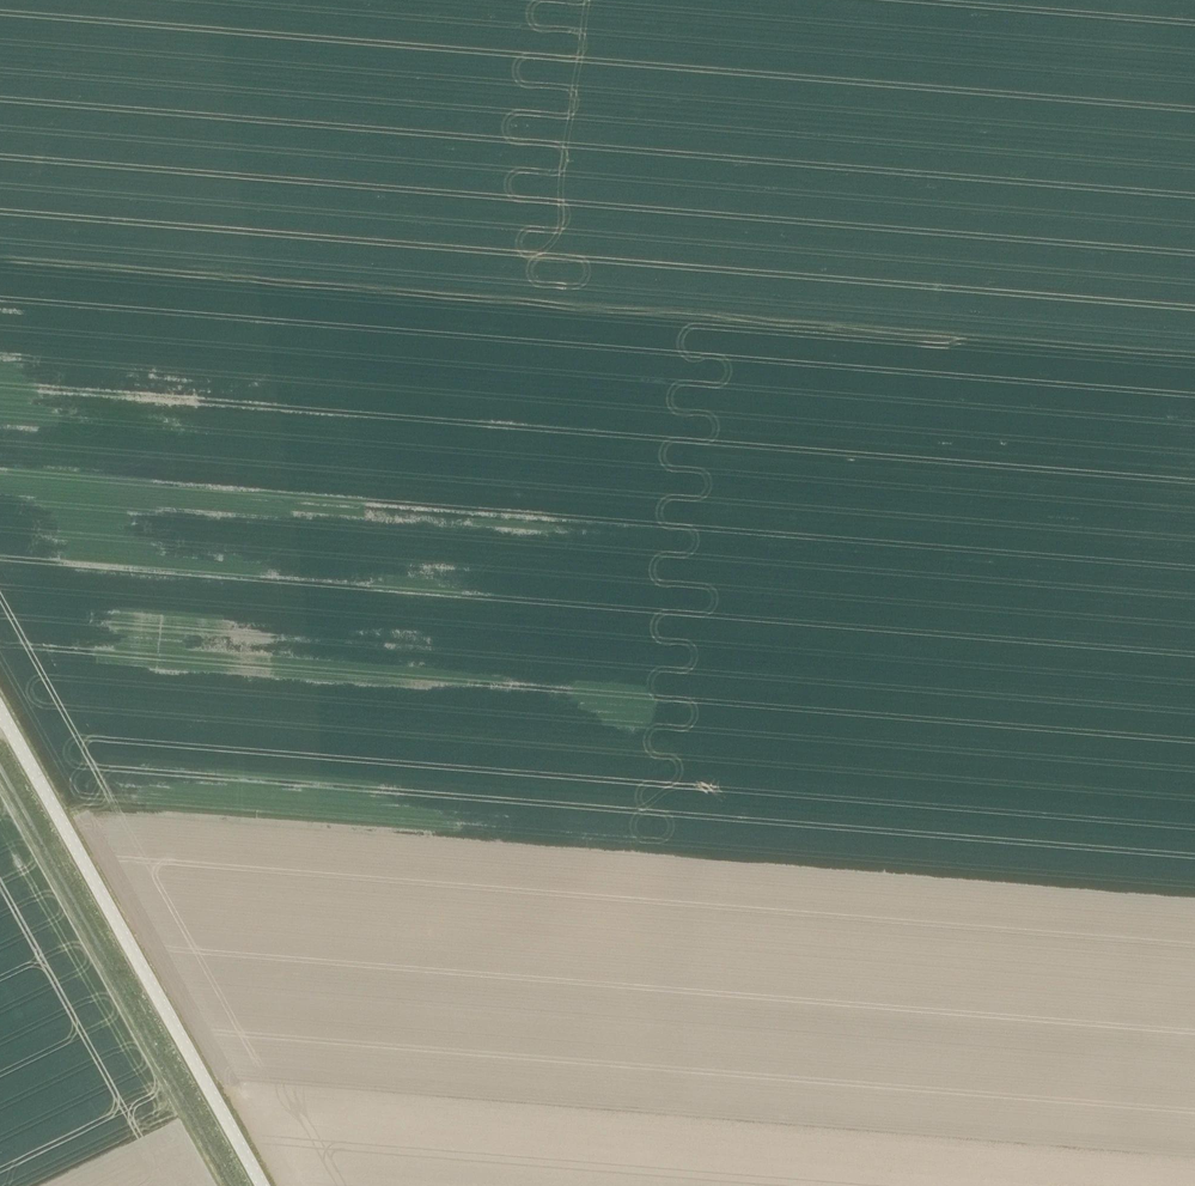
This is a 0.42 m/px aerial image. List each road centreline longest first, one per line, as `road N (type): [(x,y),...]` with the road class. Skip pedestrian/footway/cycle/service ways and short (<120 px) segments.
road 1 (tertiary): [(263,1185),(0,711)]

